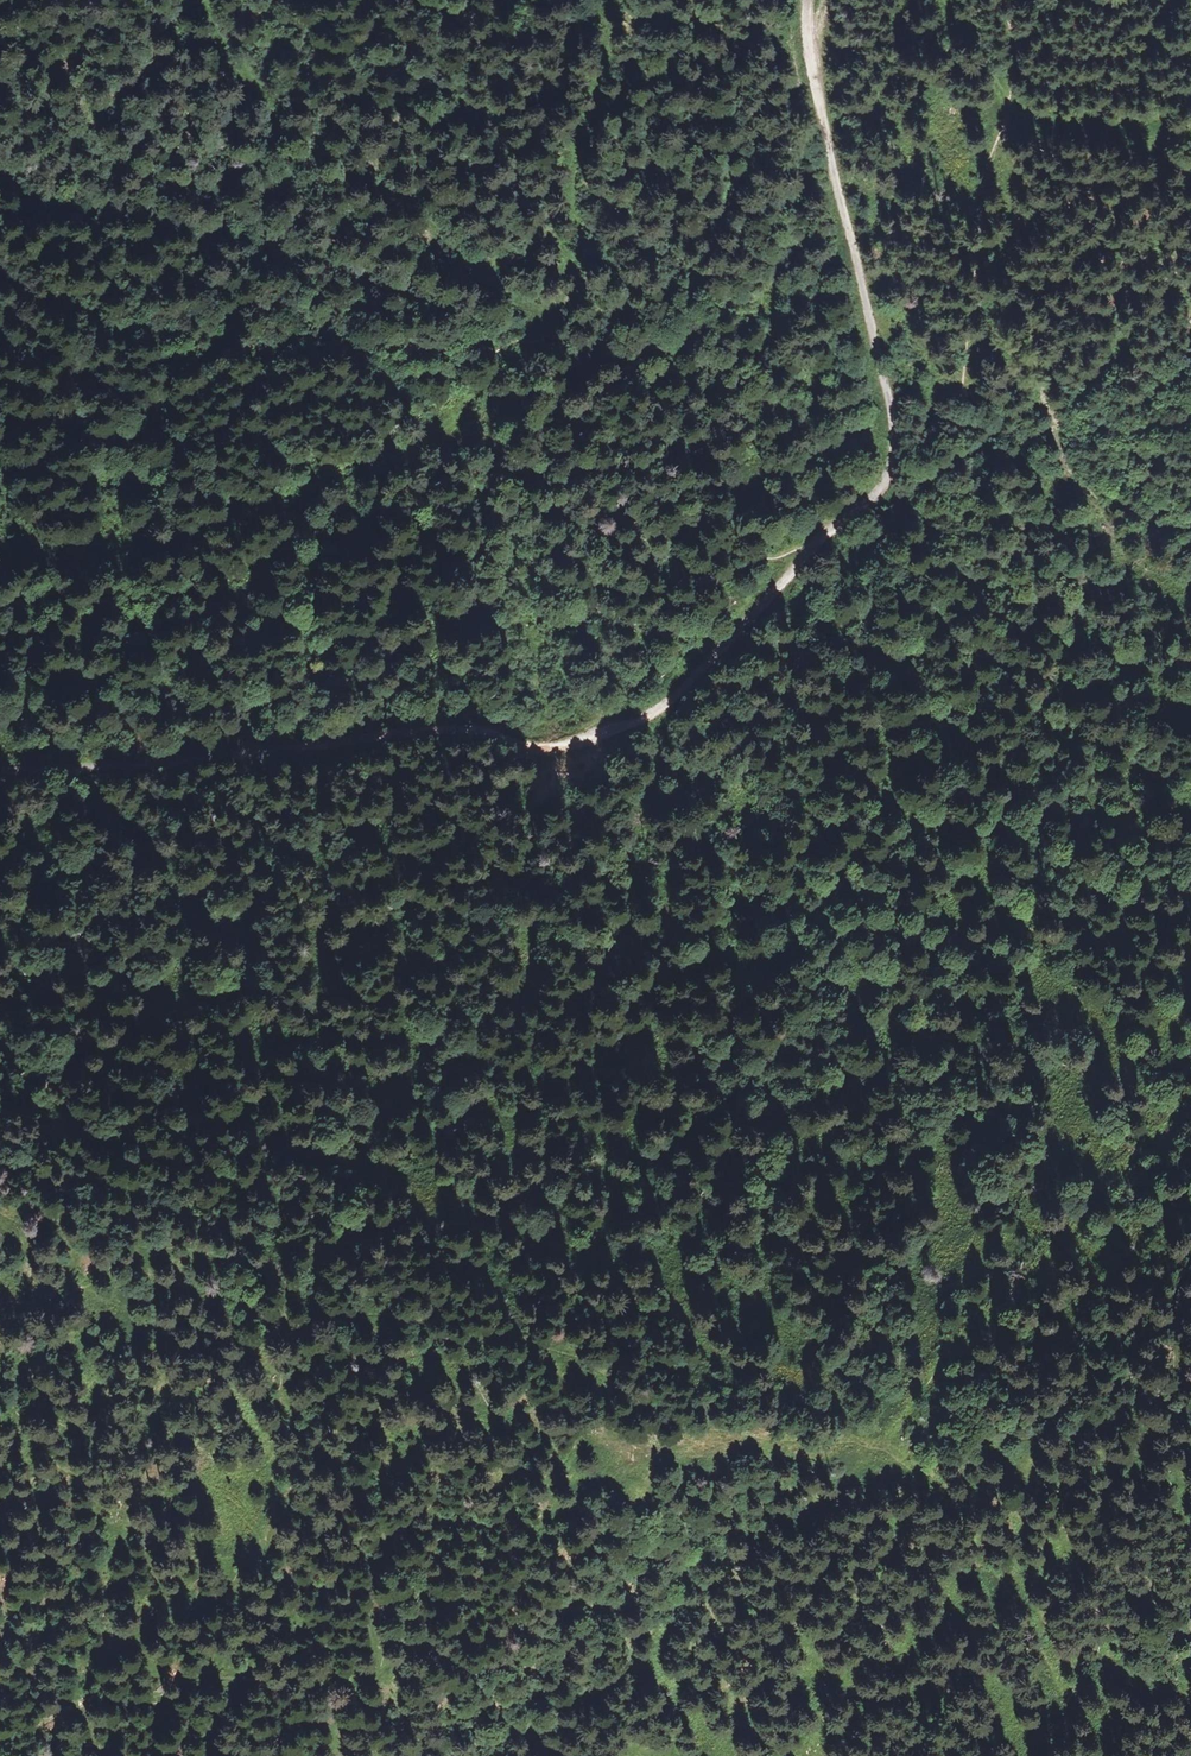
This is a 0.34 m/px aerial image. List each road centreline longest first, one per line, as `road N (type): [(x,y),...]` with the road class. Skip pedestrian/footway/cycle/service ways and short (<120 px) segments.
road 1 (unclassified): [(809,0),(817,106),(891,425),(890,468),(876,496),(673,700),(626,728),(558,750),(458,730),(197,761),(0,763)]
road 2 (track): [(1190,1097),(1042,1267),(968,1330),(882,1444)]

